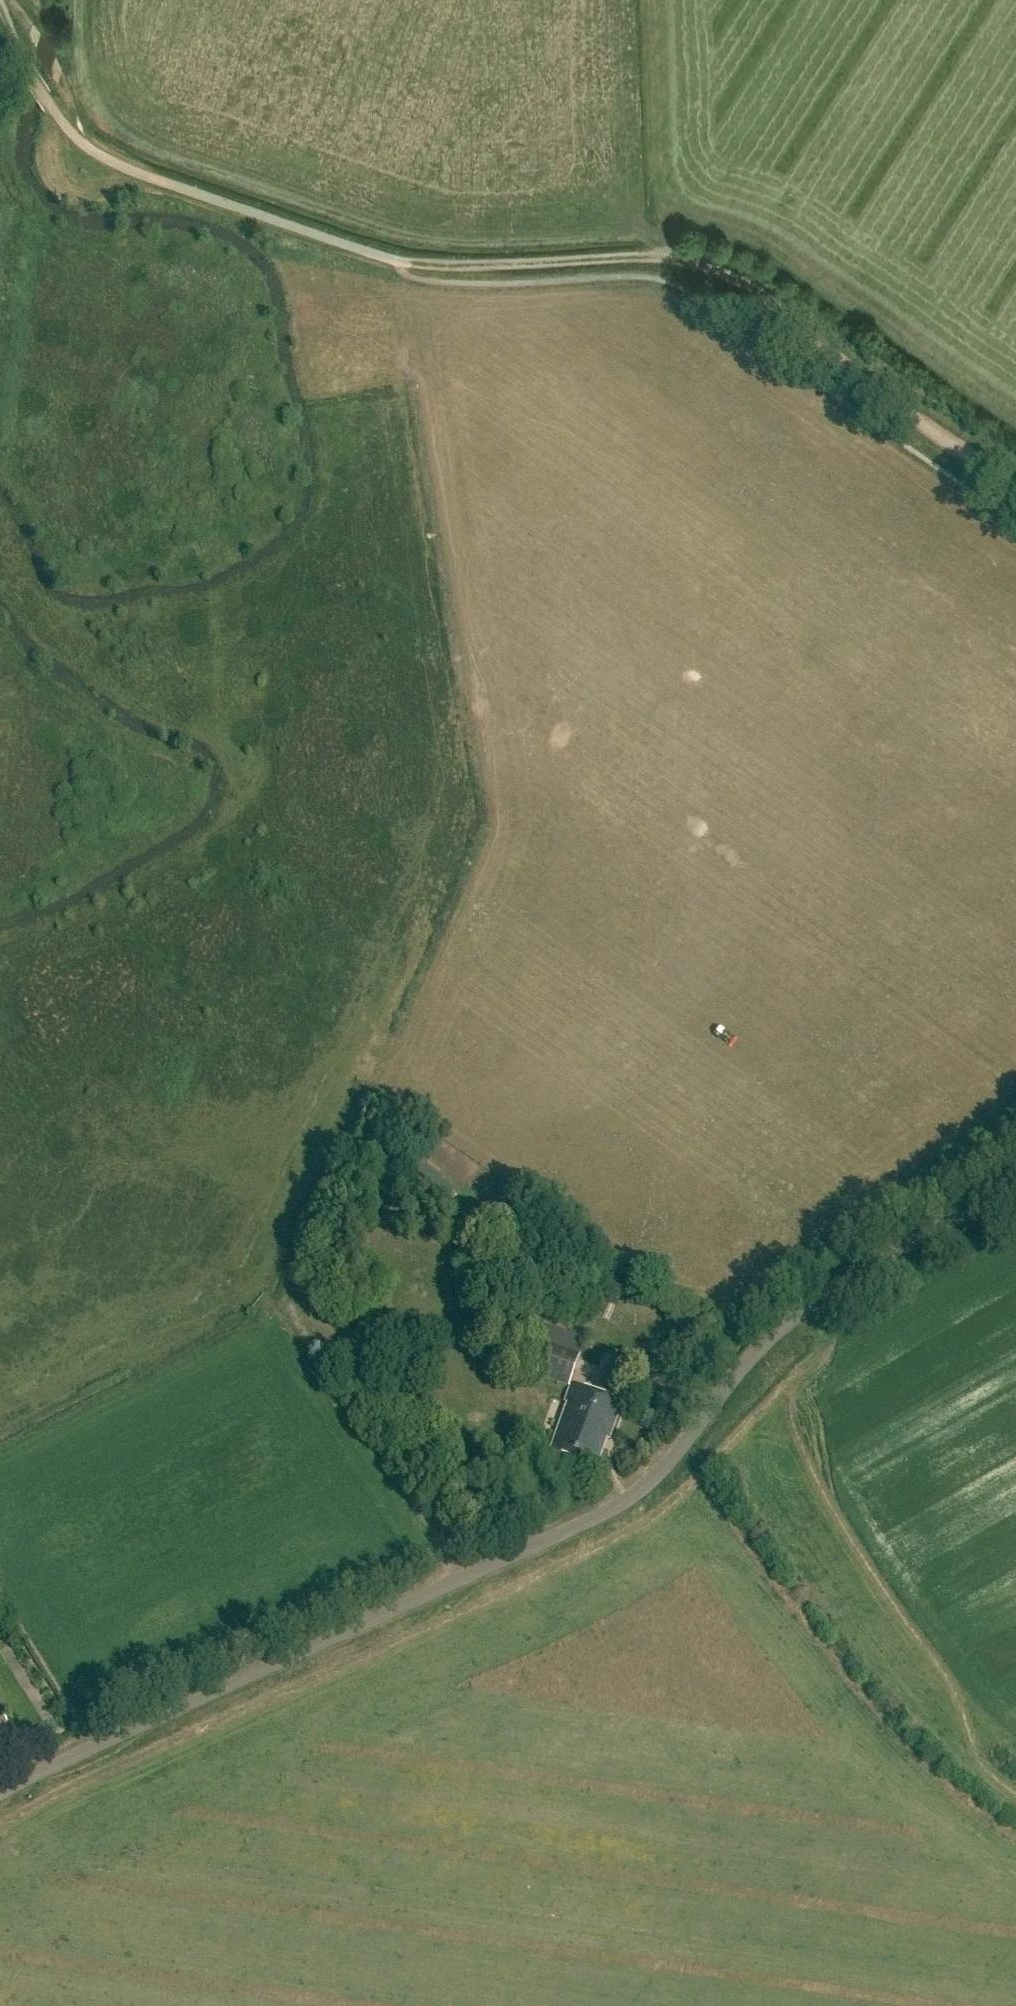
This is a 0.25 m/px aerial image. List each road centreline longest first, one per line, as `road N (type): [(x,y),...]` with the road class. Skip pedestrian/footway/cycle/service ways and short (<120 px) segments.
road 1 (unclassified): [(0,1788),(472,1577),(549,1553),(642,1501),(786,1342),(1015,1188)]
road 2 (track): [(1015,489),(711,277),(664,266),(402,262)]
road 3 (unclassified): [(402,262),(134,174),(88,150),(29,73)]

